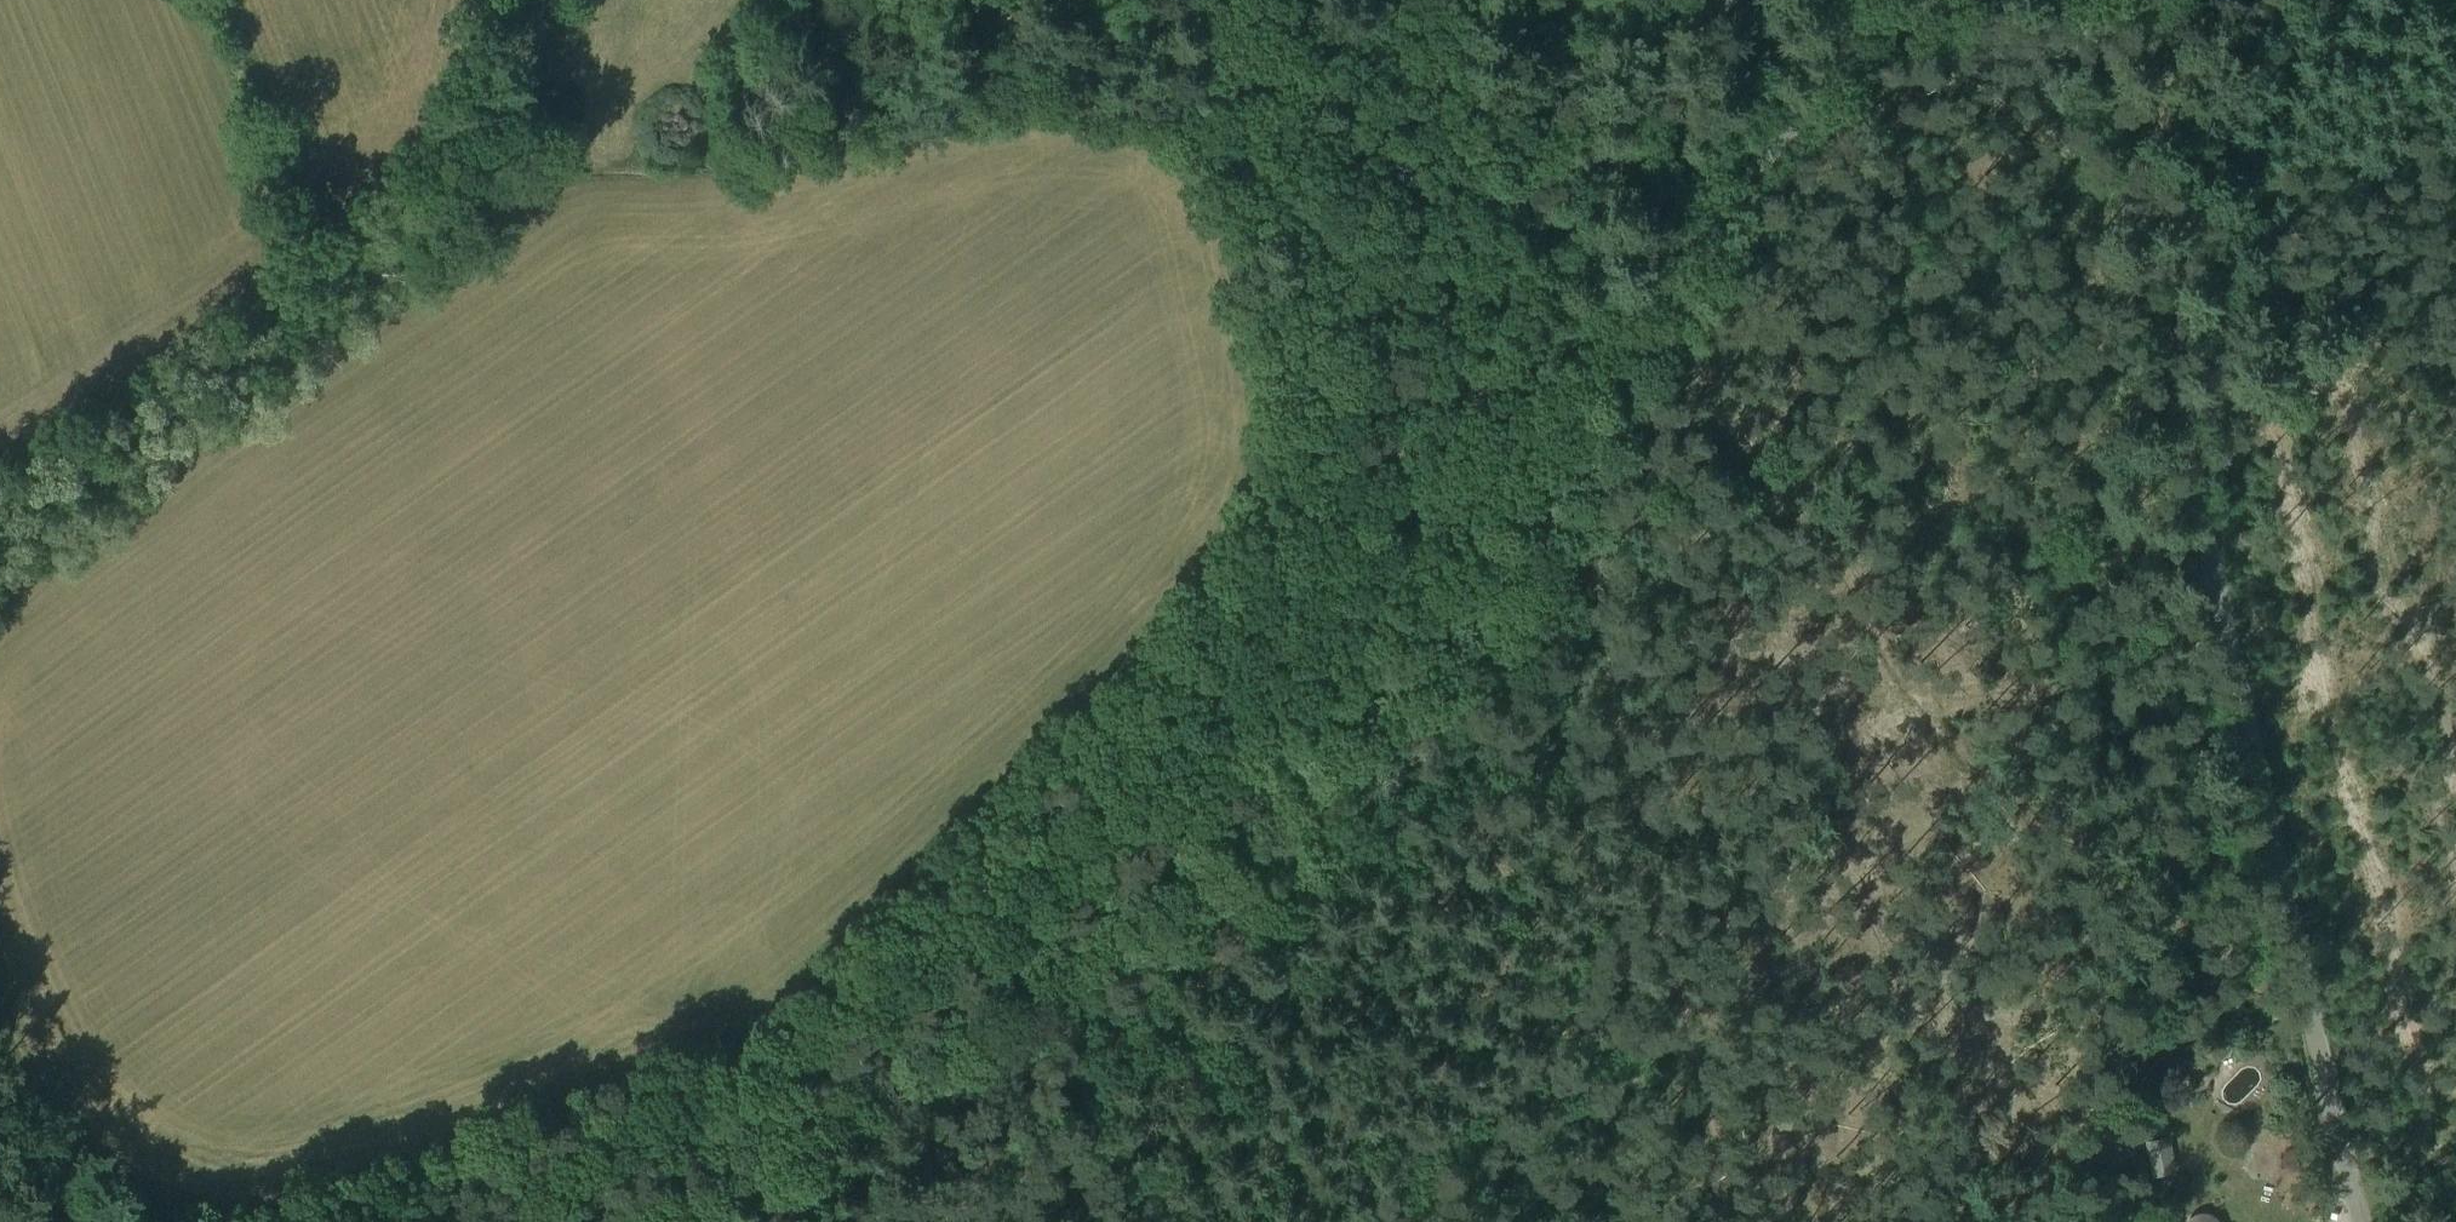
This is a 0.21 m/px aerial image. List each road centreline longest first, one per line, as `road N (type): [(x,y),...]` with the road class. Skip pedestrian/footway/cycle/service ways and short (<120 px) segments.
road 1 (unclassified): [(548,1221),(820,1103),(1379,684),(1558,504),(1796,118),(1861,49),(1929,0)]
road 2 (unclassified): [(2363,1221),(2184,513),(2072,0)]

